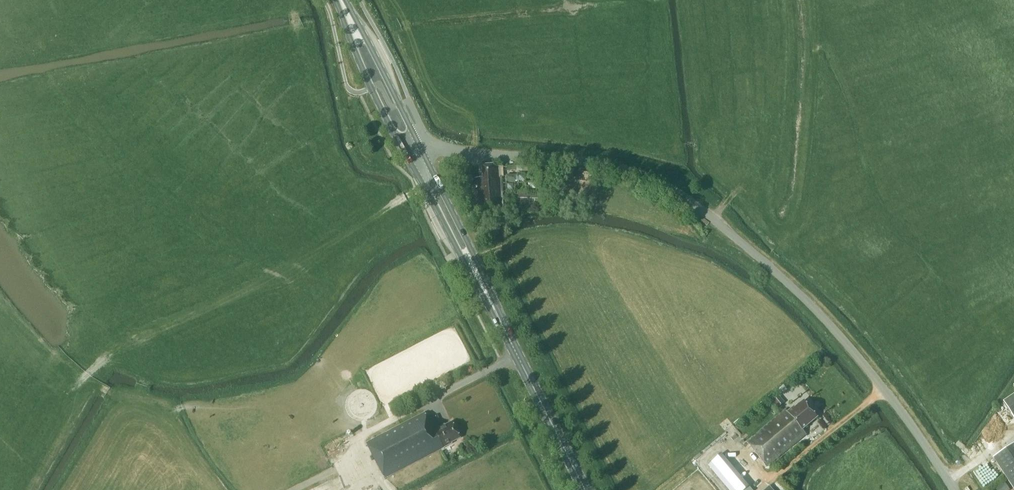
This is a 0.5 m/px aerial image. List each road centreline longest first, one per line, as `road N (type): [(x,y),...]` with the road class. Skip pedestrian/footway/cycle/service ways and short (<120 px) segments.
road 1 (unclassified): [(952,489),(840,336),(675,191),(584,161),(422,150)]
road 2 (primary): [(407,155),(514,351)]
road 3 (primary): [(514,351),(422,150)]
road 4 (primary): [(339,0),(370,89),(407,155)]
road 5 (primary): [(422,150),(343,0)]
road 6 (primary): [(583,489),(514,351)]

